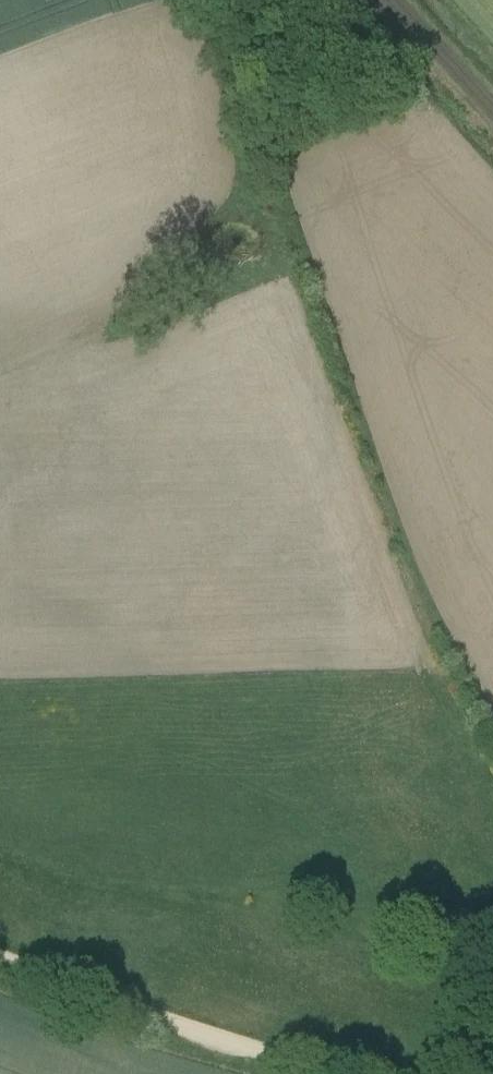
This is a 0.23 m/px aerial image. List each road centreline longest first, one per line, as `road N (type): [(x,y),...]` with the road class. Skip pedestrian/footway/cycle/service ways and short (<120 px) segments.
road 1 (track): [(357,1073),(259,1050),(0,953)]

